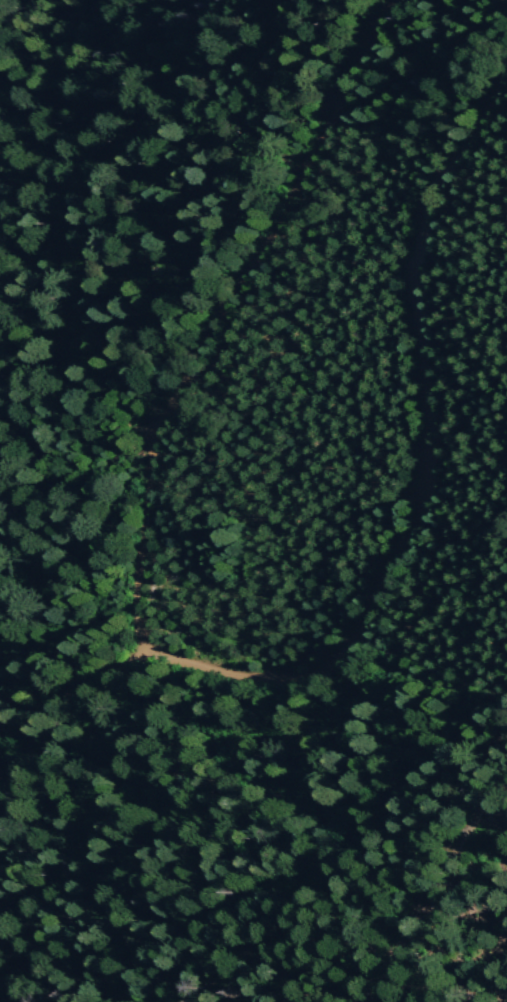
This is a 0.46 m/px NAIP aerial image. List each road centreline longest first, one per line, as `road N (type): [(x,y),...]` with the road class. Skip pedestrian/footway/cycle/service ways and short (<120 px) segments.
road 1 (residential): [(0,751),(55,704),(119,668),(159,658),(284,681),(321,668),(355,638),(420,504),(425,374),(414,261),(433,191),(506,69)]
road 2 (track): [(388,0),(338,114),(158,421),(130,566),(131,609),(159,658)]

